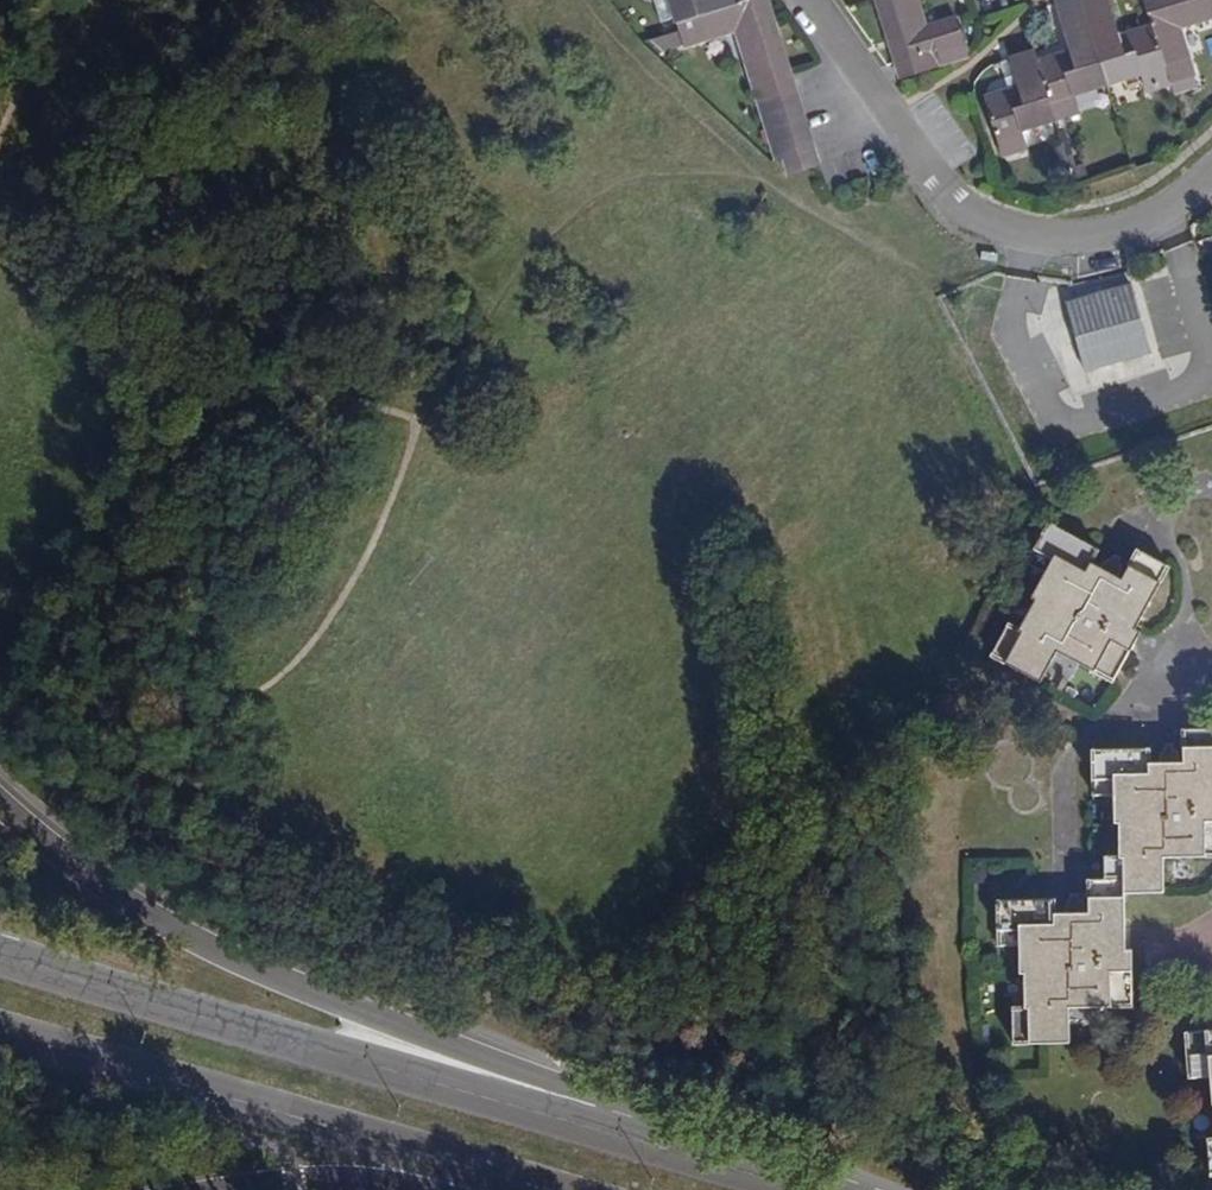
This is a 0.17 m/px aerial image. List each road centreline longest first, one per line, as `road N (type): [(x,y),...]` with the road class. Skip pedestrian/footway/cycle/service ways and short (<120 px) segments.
road 1 (secondary): [(698,1169),(387,1048),(149,921),(0,800)]
road 2 (tertiary): [(698,1169),(0,955)]
road 3 (tertiary): [(0,1020),(534,1184)]
road 4 (residential): [(1019,251),(950,214),(897,139),(822,0)]
road 5 (secondary): [(259,1189),(338,1177),(534,1184)]
road 6 (residential): [(1211,174),(1160,224),(1019,251)]

